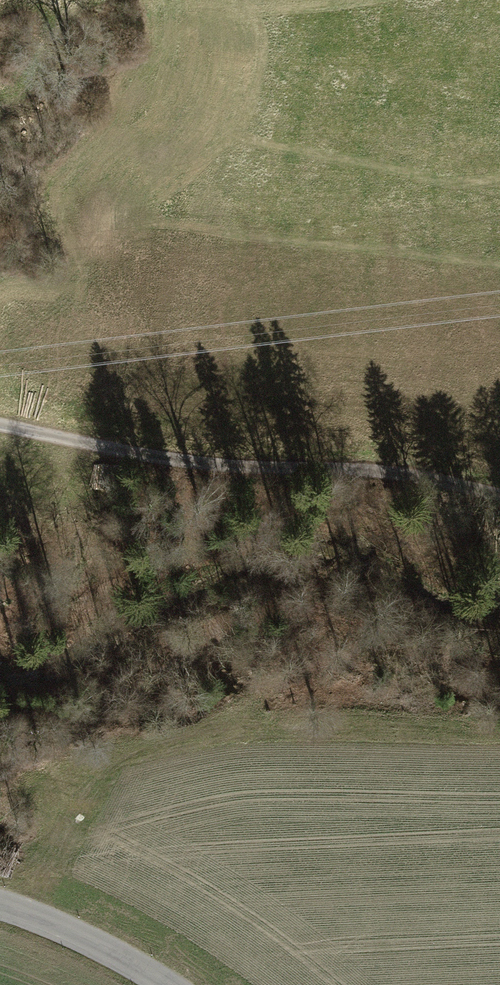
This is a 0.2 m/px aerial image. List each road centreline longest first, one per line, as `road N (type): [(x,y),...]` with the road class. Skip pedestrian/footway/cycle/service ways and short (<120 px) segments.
road 1 (track): [(499,494),(139,450),(0,422)]
road 2 (tertiary): [(0,902),(119,953),(169,984)]

